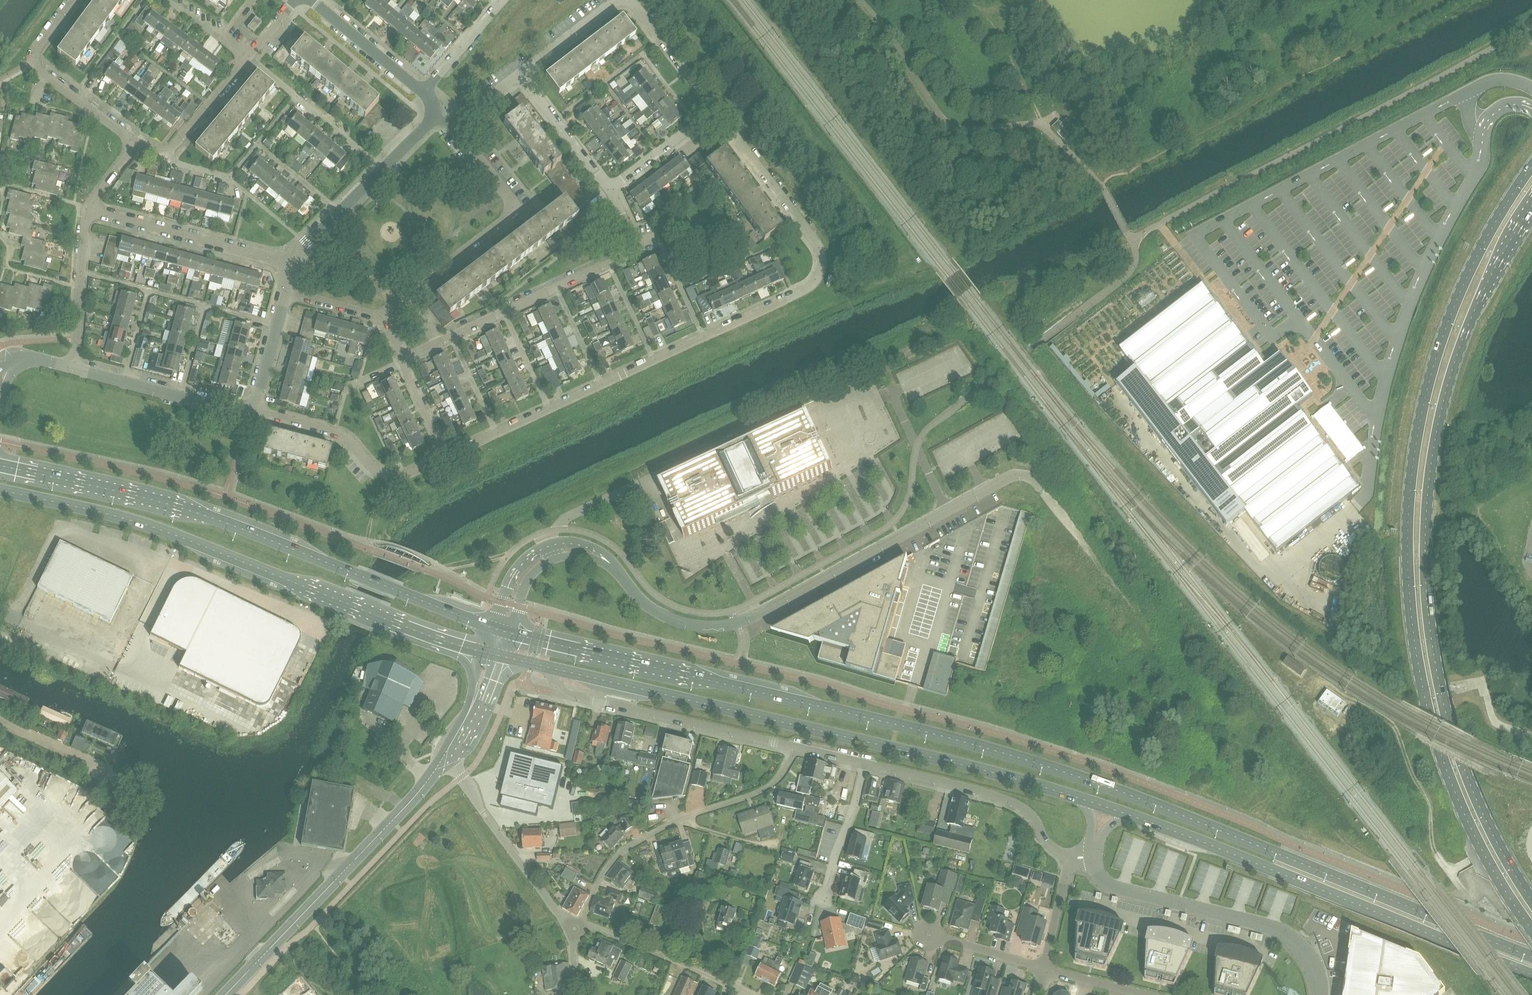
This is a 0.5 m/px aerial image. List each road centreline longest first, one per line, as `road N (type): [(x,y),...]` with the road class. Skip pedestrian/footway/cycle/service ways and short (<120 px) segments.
road 1 (primary): [(1531,956),(1001,752),(502,631)]
road 2 (primary): [(1531,167),(1455,297),(1430,369),(1416,433),(1408,558),(1419,660),(1441,754),(1491,868),(1531,930)]
road 3 (primary): [(1531,898),(1481,809),(1451,730),(1426,559),(1434,446),(1450,373),(1531,205)]
road 4 (primary): [(544,666),(1084,800)]
road 5 (primary): [(502,631),(197,513),(0,465)]
road 6 (primary): [(0,490),(145,524),(496,655)]
road 7 (unclassified): [(502,631),(522,573),(560,550),(600,555),(663,615),(719,627),(760,614),(900,536)]
road 8 (residential): [(447,455),(814,284),(820,251)]
road 9 (primary): [(1129,816),(1531,973)]
road 10 (residential): [(0,610),(13,616),(59,529),(187,567),(319,621),(304,655)]
road 11 (unclassified): [(225,994),(446,760)]
road 12 (residential): [(399,359),(625,255),(629,234),(611,188)]
road 13 (residential): [(577,927),(620,853),(650,831),(756,793),(779,775),(793,748)]
road 14 (unclassified): [(1321,994),(1310,958),(1285,933),(1122,890),(1102,880),(1089,855)]
road 15 (track): [(1070,151),(1043,124),(950,125),(861,0)]
road 16 (residential): [(377,317),(507,216),(506,194),(451,124)]
road 17 (residential): [(864,766),(1014,805),(1046,843),(1072,858)]
road 18 (residential): [(565,694),(793,748)]
road 19 (residential): [(255,412),(346,436),(391,477),(447,455)]
road 20 (residential): [(294,263),(86,210)]
road 21 (residential): [(577,927),(561,918),(446,760)]
road 22 (unclassified): [(294,263),(440,115)]
road 23 (residential): [(133,144),(33,57),(74,0)]
road 24 (unclassified): [(255,412),(76,368)]
road 25 (residential): [(747,994),(577,927)]
road 26 (residential): [(719,107),(820,251)]
road 27 (residential): [(133,144),(167,152),(248,56)]
road 28 (residential): [(900,536),(1012,476),(1042,488)]
road 29 (residential): [(76,368),(86,210)]
road 30 (residential): [(611,188),(520,73)]
road 31 (unclassified): [(421,93),(308,0)]
road 32 (residential): [(864,766),(822,901)]
road 33 (residential): [(630,0),(719,107)]
road 34 (residential): [(611,188),(719,107)]
road 35 (residential): [(1045,968),(927,932)]
road 36 (residential): [(421,93),(500,0)]
road 37 (unclassified): [(255,412),(286,295)]

